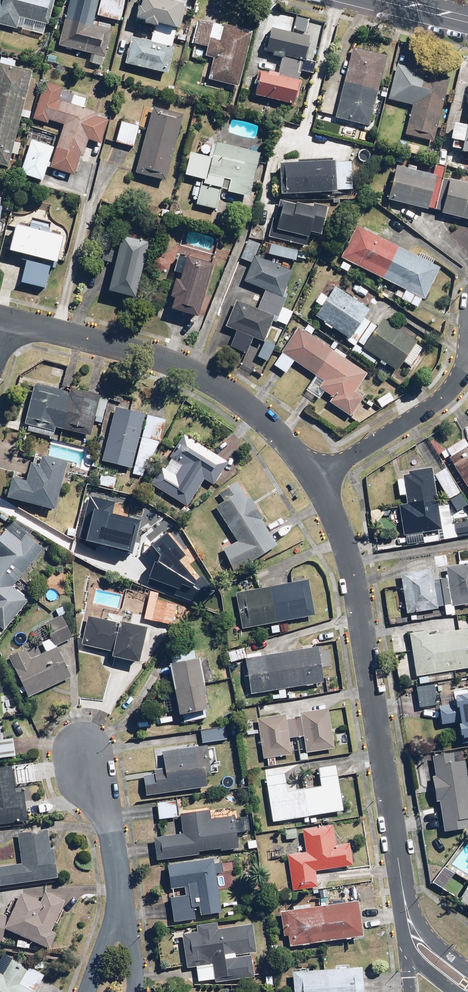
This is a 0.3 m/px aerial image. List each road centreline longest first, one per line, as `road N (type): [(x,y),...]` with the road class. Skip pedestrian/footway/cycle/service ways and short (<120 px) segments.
road 1 (residential): [(316,479),(357,591),(408,928)]
road 2 (residential): [(0,318),(215,381),(316,479)]
road 3 (residential): [(316,479),(449,395),(467,352)]
road 4 (residential): [(89,991),(117,860)]
road 5 (residential): [(117,860),(127,991)]

